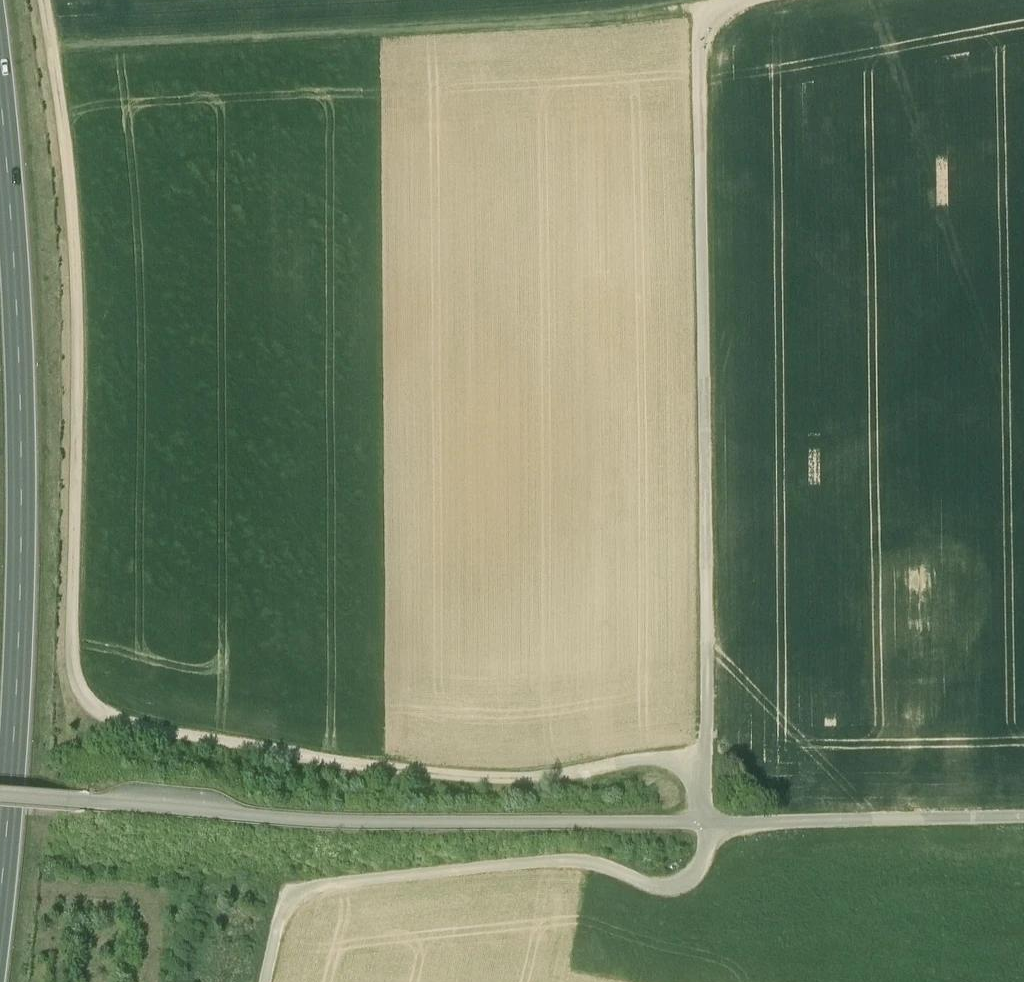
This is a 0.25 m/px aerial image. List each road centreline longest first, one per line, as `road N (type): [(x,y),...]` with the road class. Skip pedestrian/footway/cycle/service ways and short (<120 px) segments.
road 1 (track): [(45,0),(78,252),(77,658),(94,710),(120,727),(224,734),(296,758),(507,776),(565,779),(627,761),(706,752)]
road 2 (unclassified): [(1023,817),(255,821),(0,799)]
road 3 (primary): [(0,936),(25,588),(22,383),(0,72)]
road 4 (track): [(709,823),(699,8),(740,0)]
road 5 (track): [(699,8),(51,45)]
road 6 (track): [(709,823),(702,862),(677,886),(564,858),(306,887),(287,898),(266,981)]

